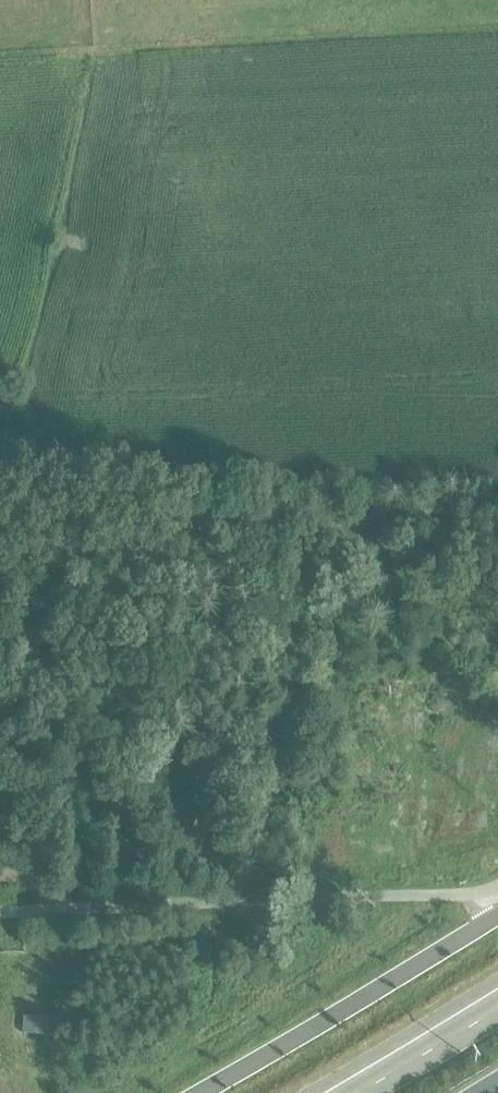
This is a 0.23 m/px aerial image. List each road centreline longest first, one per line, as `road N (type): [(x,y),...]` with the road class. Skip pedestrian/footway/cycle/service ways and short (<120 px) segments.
road 1 (unclassified): [(488,891),(0,913)]
road 2 (tertiary): [(497,917),(209,1092)]
road 3 (motorway): [(497,1009),(357,1092)]

